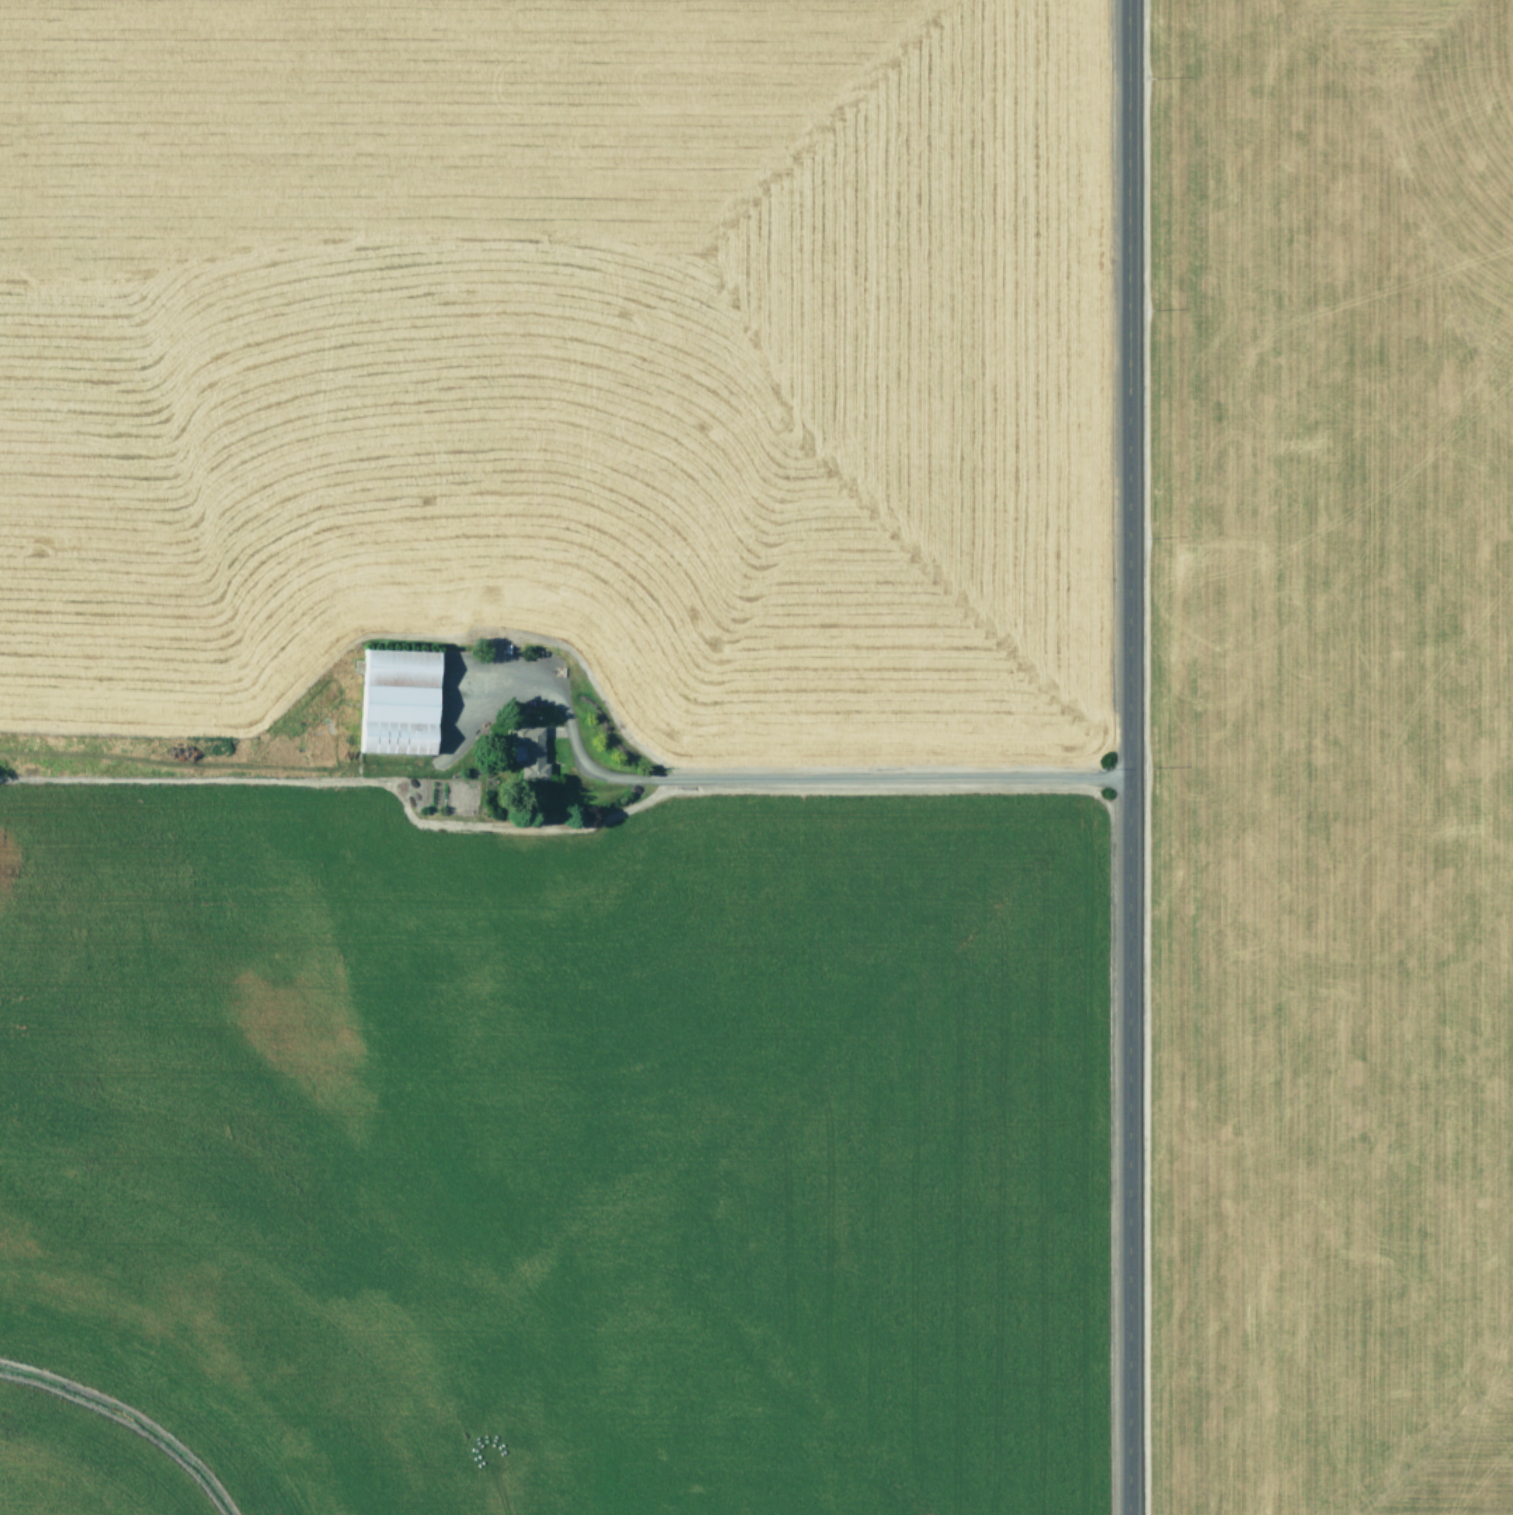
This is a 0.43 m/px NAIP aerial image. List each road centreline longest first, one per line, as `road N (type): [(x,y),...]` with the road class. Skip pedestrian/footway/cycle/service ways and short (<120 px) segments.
road 1 (tertiary): [(1127,1514),(1126,0)]

